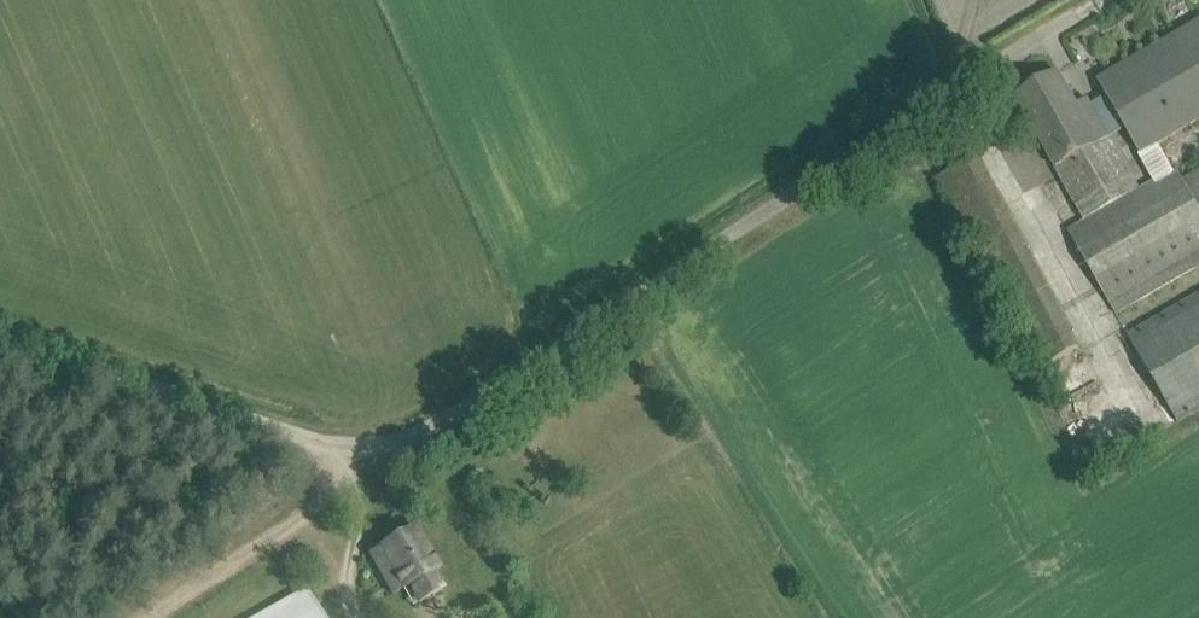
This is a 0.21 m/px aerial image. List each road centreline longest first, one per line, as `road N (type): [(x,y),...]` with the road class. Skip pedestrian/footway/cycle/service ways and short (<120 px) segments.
road 1 (unclassified): [(0,342),(304,435),(401,440),(451,423),(1105,0)]
road 2 (track): [(401,440),(391,463),(143,617)]

